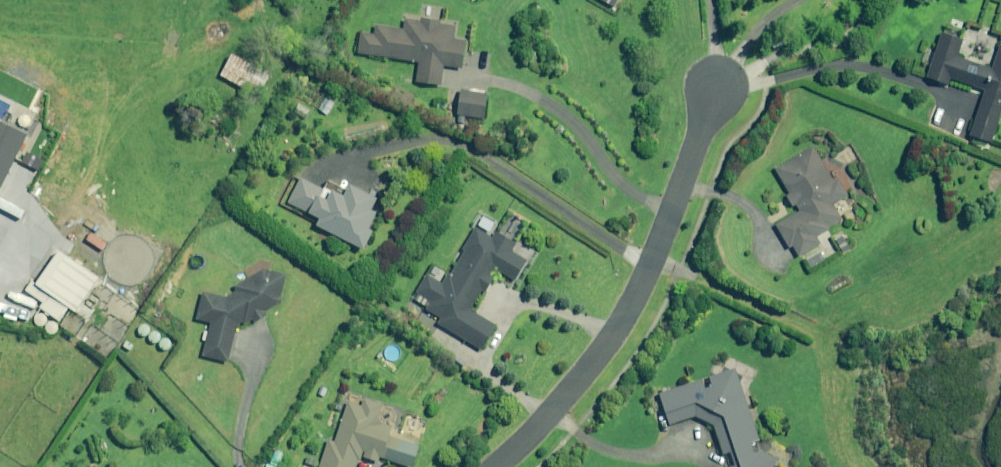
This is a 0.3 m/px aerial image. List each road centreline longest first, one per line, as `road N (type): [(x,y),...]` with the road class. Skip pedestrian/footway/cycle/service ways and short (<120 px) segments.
road 1 (residential): [(720,83),(650,266),(602,350),(494,466)]

